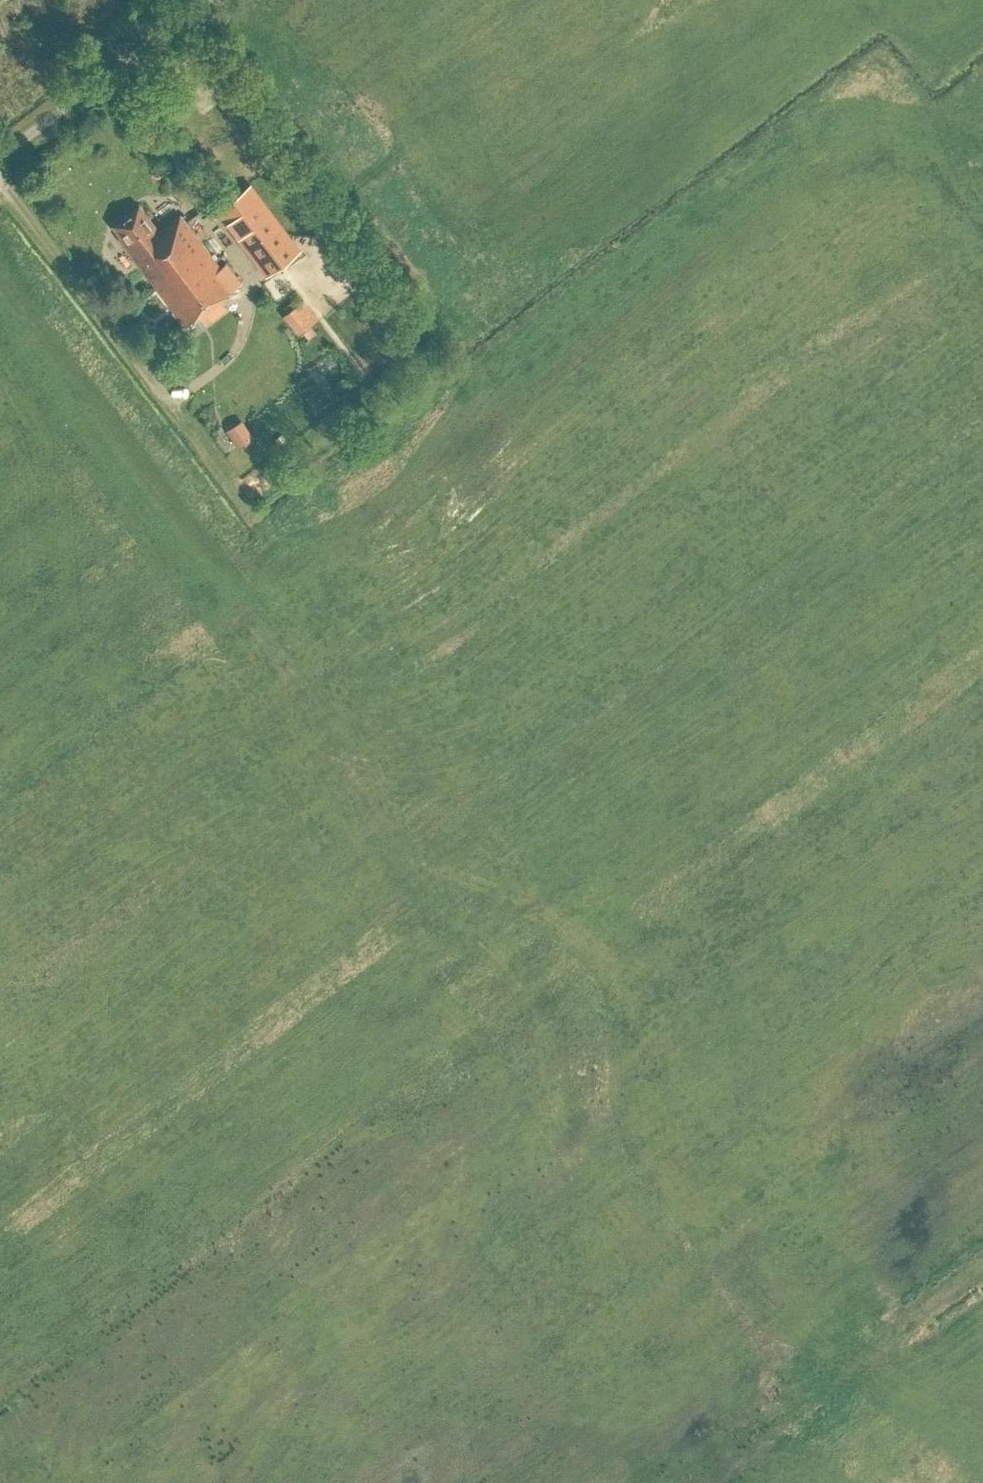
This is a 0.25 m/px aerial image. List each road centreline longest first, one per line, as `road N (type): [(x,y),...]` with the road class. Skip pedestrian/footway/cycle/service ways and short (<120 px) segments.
road 1 (track): [(0,175),(871,1359),(982,1276)]
road 2 (unclassified): [(0,153),(201,0)]

